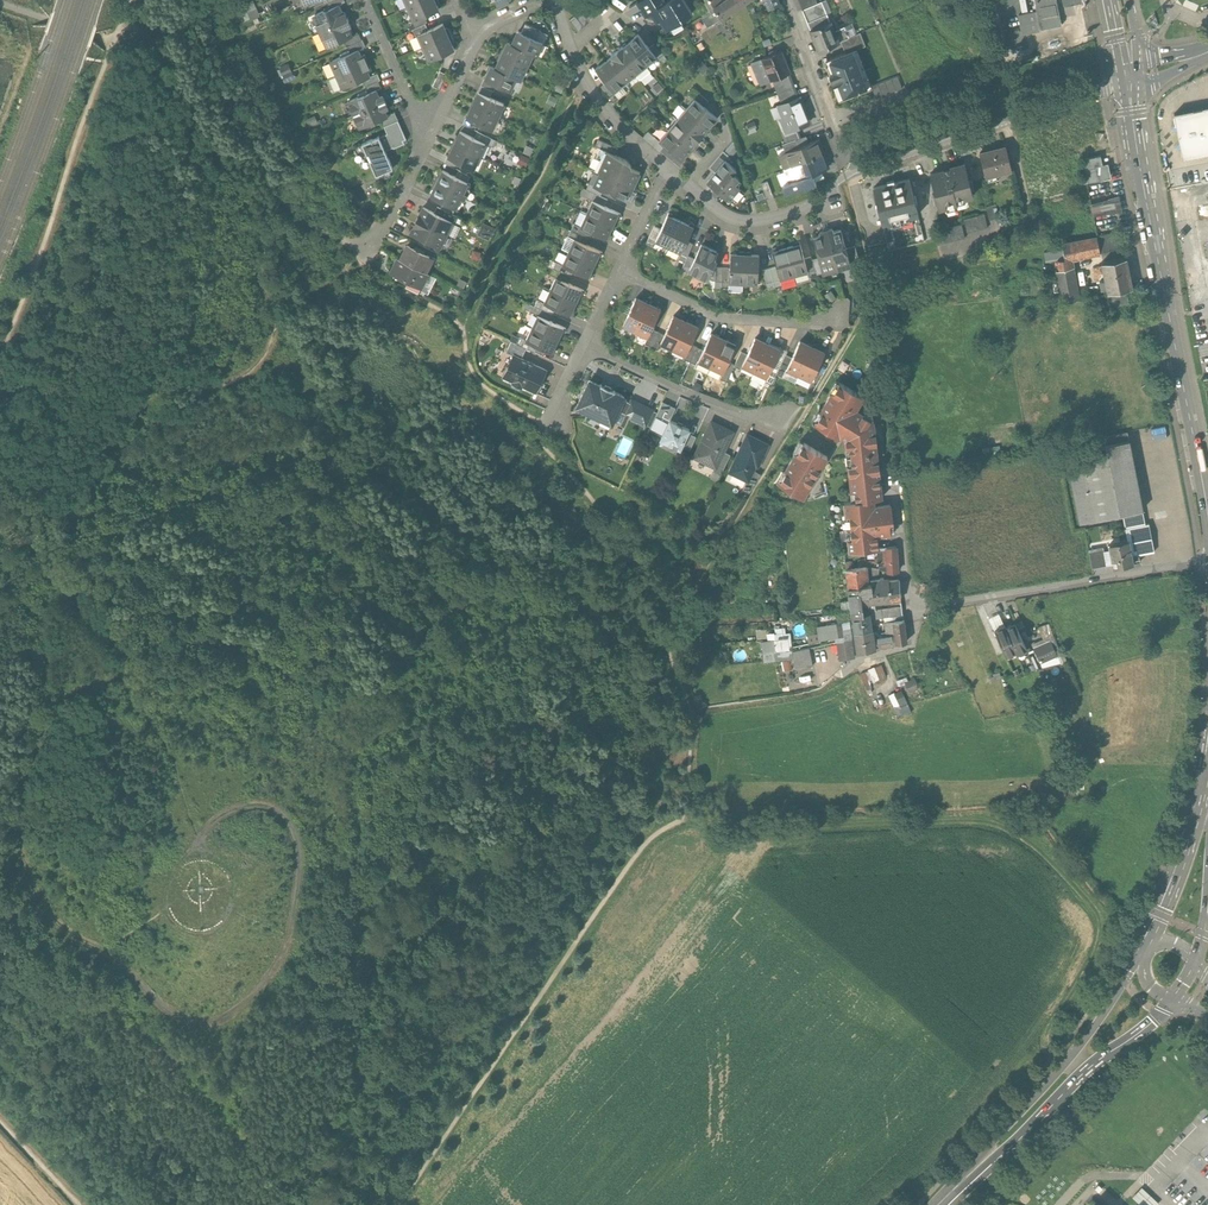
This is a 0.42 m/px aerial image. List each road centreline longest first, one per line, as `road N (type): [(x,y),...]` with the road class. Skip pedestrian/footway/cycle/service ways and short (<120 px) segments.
road 1 (track): [(199,831),(235,806),(270,804),(291,824),(299,851),(282,949),(240,995),(202,1008),(171,996),(125,954),(64,920),(38,890),(21,850),(20,814),(41,732),(69,690),(108,675),(127,652),(121,634),(29,533),(38,497),(106,446),(138,408),(154,398),(232,392),(260,373),(273,342),(261,237)]
road 2 (track): [(684,820),(793,832),(974,822),(1025,840),(1089,905),(1100,927),(1089,966),(1050,1030),(1055,1054)]
road 3 (primary): [(1207,516),(1131,79)]
road 4 (track): [(111,43),(0,358)]
road 5 (residential): [(1207,564),(914,608)]
road 6 (residential): [(856,168),(886,165),(1131,79)]
road 7 (track): [(266,237),(149,45),(122,21)]
road 8 (residential): [(622,273),(717,318),(805,323),(840,311)]
road 9 (residential): [(669,173),(722,213),(757,223),(814,206),(856,168)]
road 10 (primary): [(1140,958),(1015,1131)]
road 11 (residential): [(556,0),(575,67),(669,173)]
road 12 (primary): [(1015,1131),(1175,1000)]
road 13 (residential): [(586,348),(741,419),(776,420)]
road 14 (residential): [(787,0),(845,160),(856,168)]
road 15 (primary): [(1207,777),(1202,813),(1150,940)]
road 16 (residential): [(433,127),(420,119),(366,0)]
road 17 (residential): [(433,127),(368,250)]

